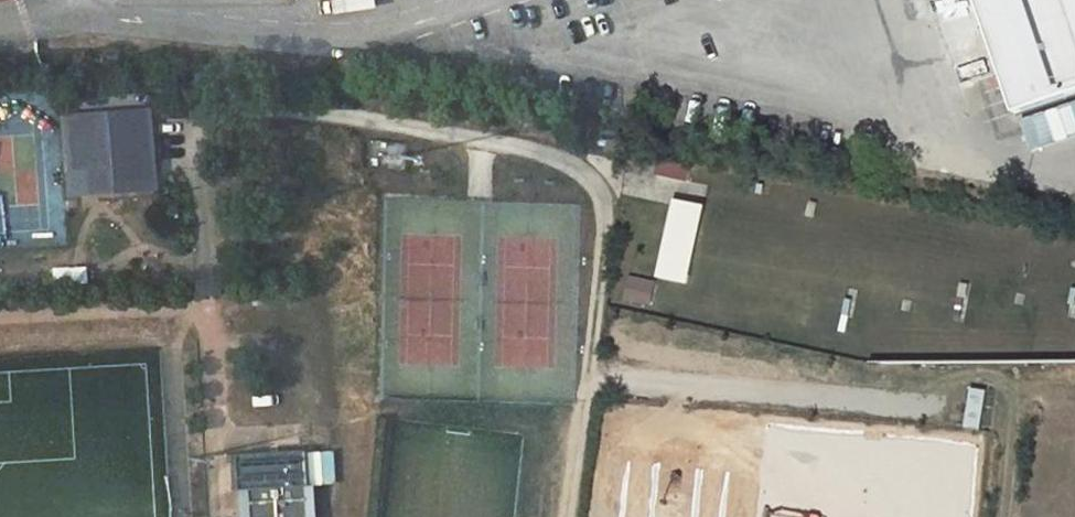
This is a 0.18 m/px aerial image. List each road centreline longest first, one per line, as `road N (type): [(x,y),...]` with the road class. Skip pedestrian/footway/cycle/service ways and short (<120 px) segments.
road 1 (track): [(587,375),(940,408)]
road 2 (track): [(1006,516),(1012,401),(1003,379),(965,374),(895,404)]

